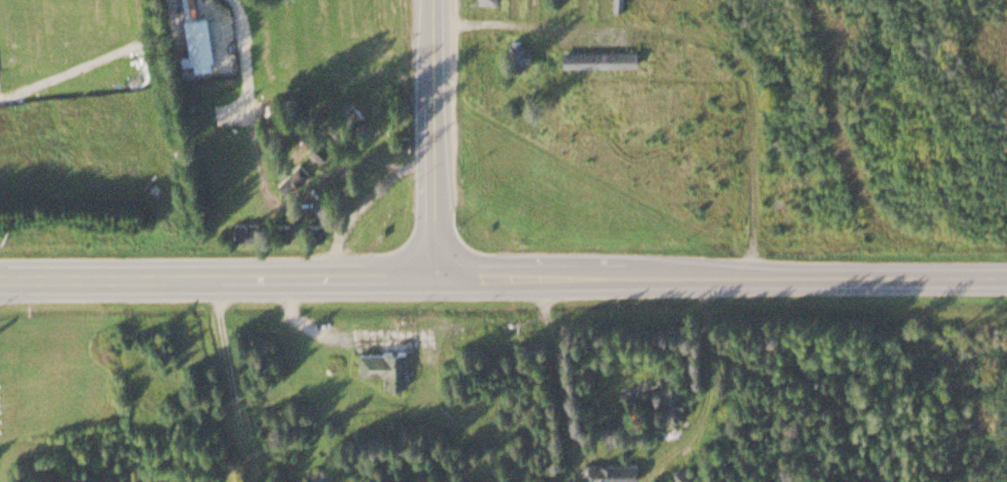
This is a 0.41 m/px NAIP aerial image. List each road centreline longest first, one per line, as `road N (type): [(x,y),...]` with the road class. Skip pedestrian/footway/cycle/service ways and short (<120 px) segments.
road 1 (primary): [(0,278),(1006,271)]
road 2 (primary): [(434,275),(431,0)]
road 3 (track): [(250,481),(210,277)]

